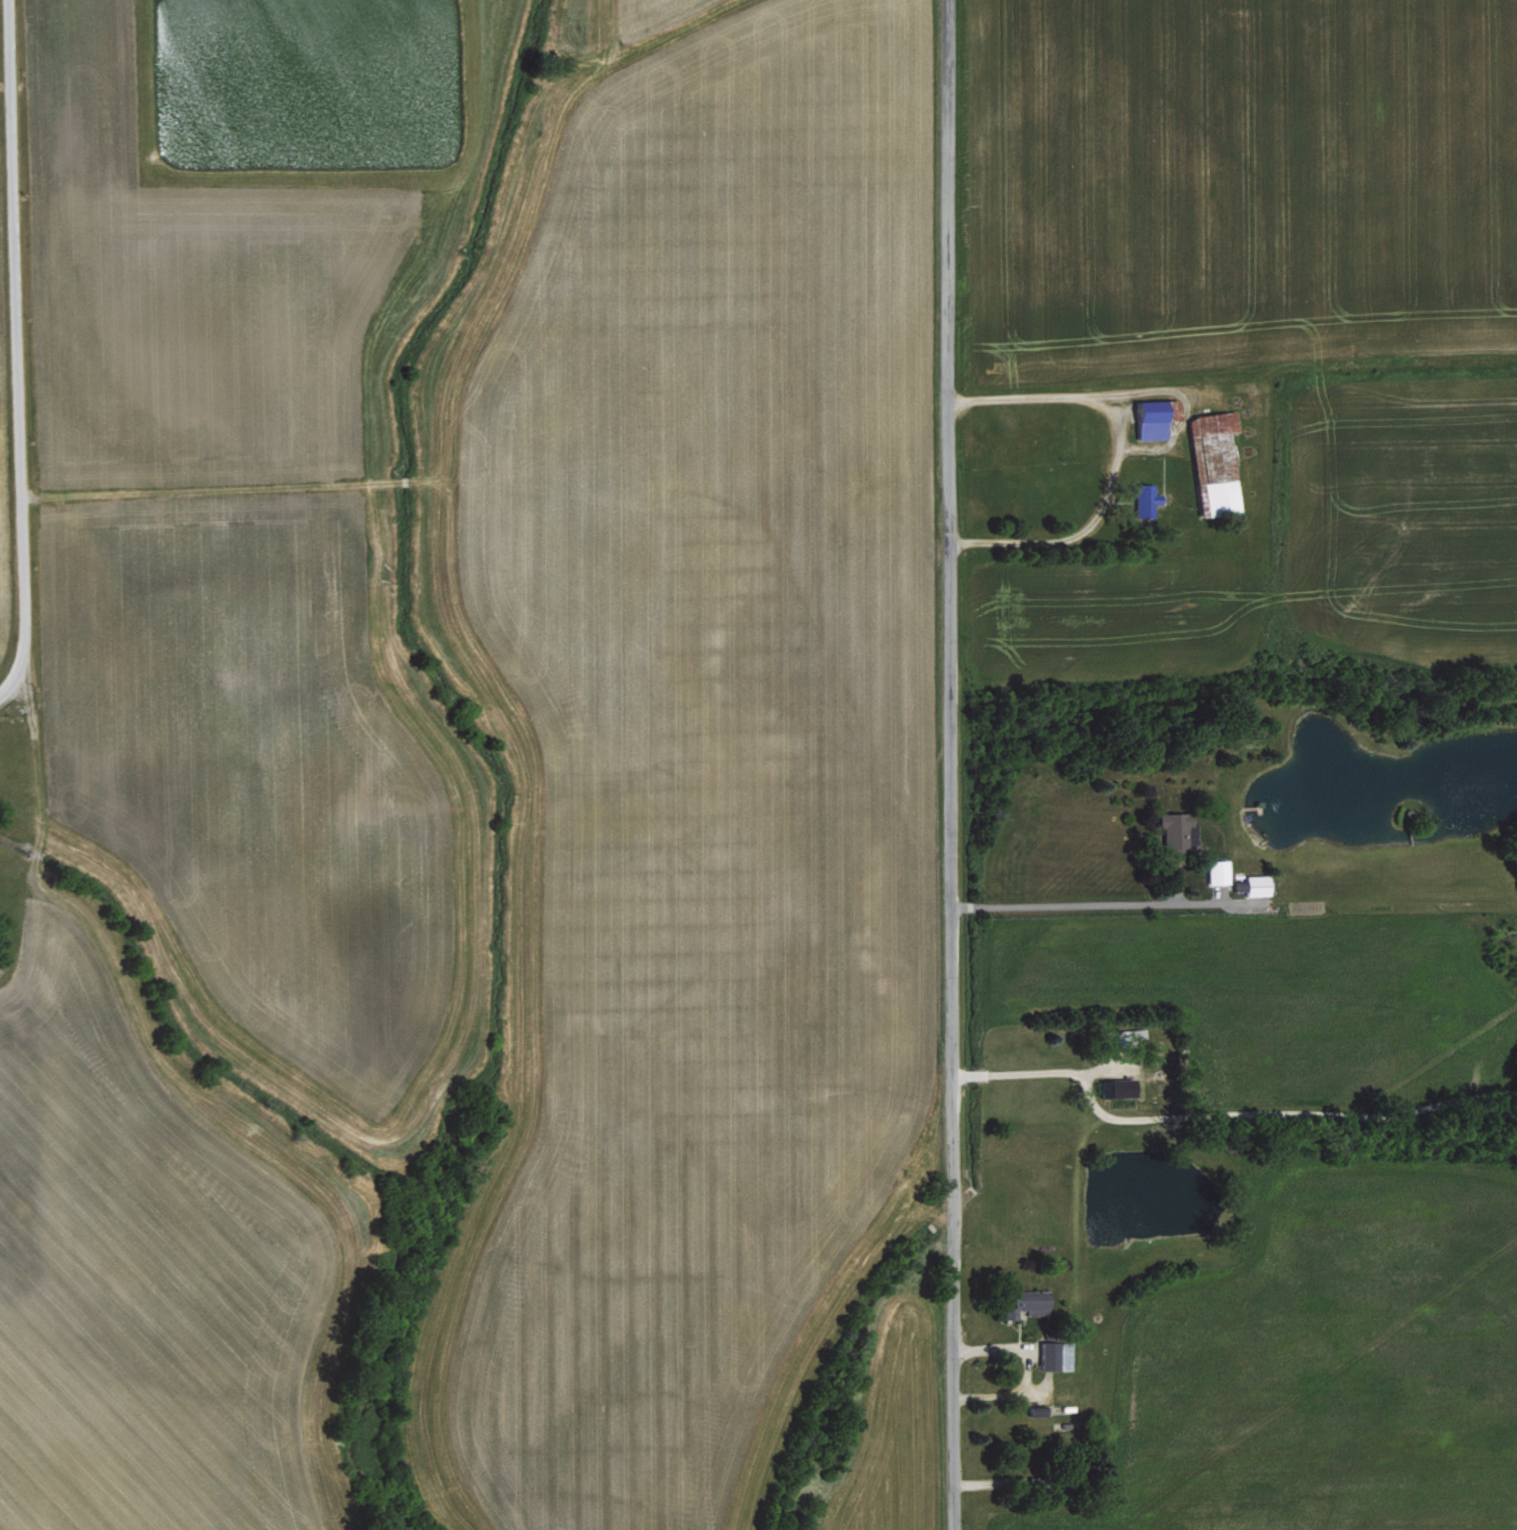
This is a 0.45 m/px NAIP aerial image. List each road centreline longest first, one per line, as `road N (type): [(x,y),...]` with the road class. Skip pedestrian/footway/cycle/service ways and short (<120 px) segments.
road 1 (residential): [(947,1529),(943,0)]

